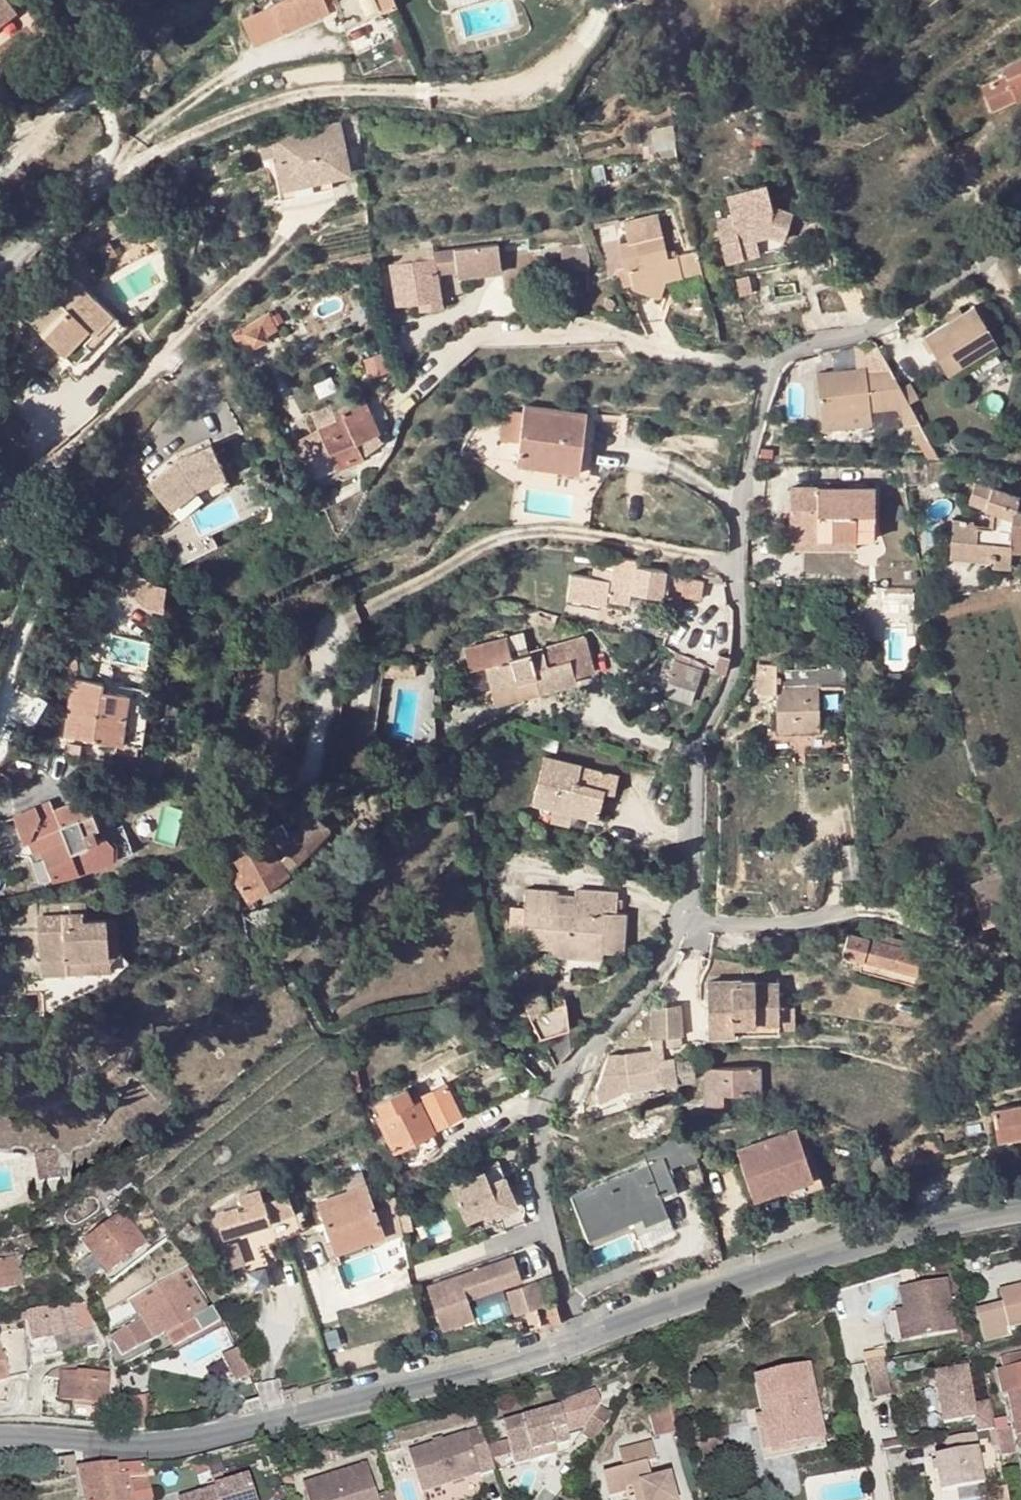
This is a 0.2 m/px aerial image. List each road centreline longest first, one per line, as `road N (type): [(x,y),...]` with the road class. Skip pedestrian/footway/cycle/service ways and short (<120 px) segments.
road 1 (residential): [(585,1341),(539,1204),(546,1112),(680,924),(705,799),(712,707),(738,621),(738,540),(778,374)]
road 2 (residential): [(0,295),(11,271),(76,204),(240,113),(349,88),(452,92),(564,67),(605,14)]
road 3 (tertiary): [(585,1341),(194,1445),(0,1436)]
road 4 (tertiary): [(1020,1209),(899,1238),(585,1341)]
road 5 (residential): [(778,374),(607,337),(473,338),(398,402),(395,425)]
road 6 (residential): [(778,374),(788,342),(821,342),(877,321),(981,260),(1003,276),(1020,307)]
road 7 (residential): [(6,550),(37,530),(116,411),(198,314)]
road 8 (track): [(738,559),(571,532),(459,559)]
road 9 (residential): [(0,736),(29,638),(6,550)]
road 10 (track): [(198,314),(274,250),(308,204)]

